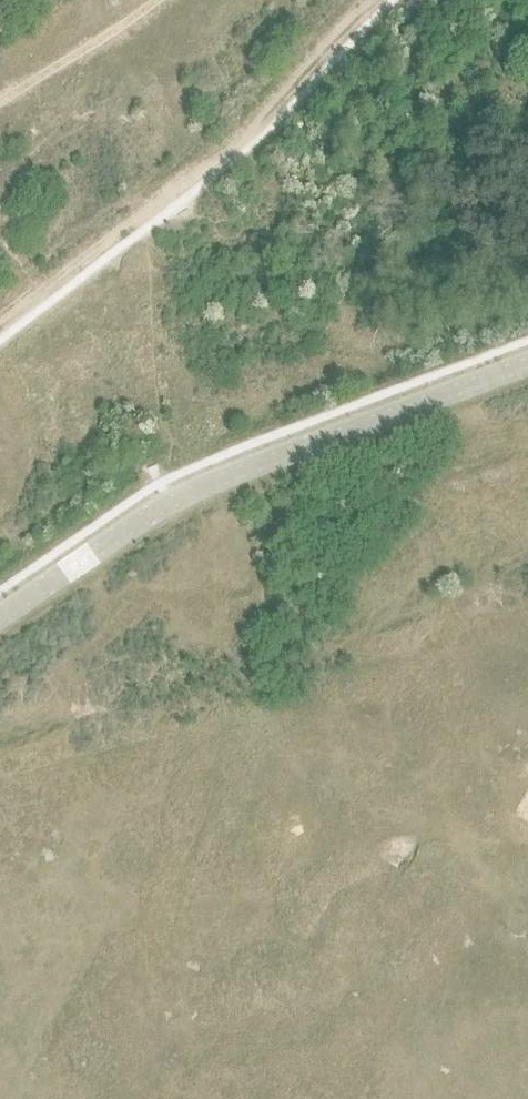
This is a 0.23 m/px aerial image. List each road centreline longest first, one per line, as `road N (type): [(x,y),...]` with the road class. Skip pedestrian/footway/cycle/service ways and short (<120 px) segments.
road 1 (track): [(0,103),(151,0)]

